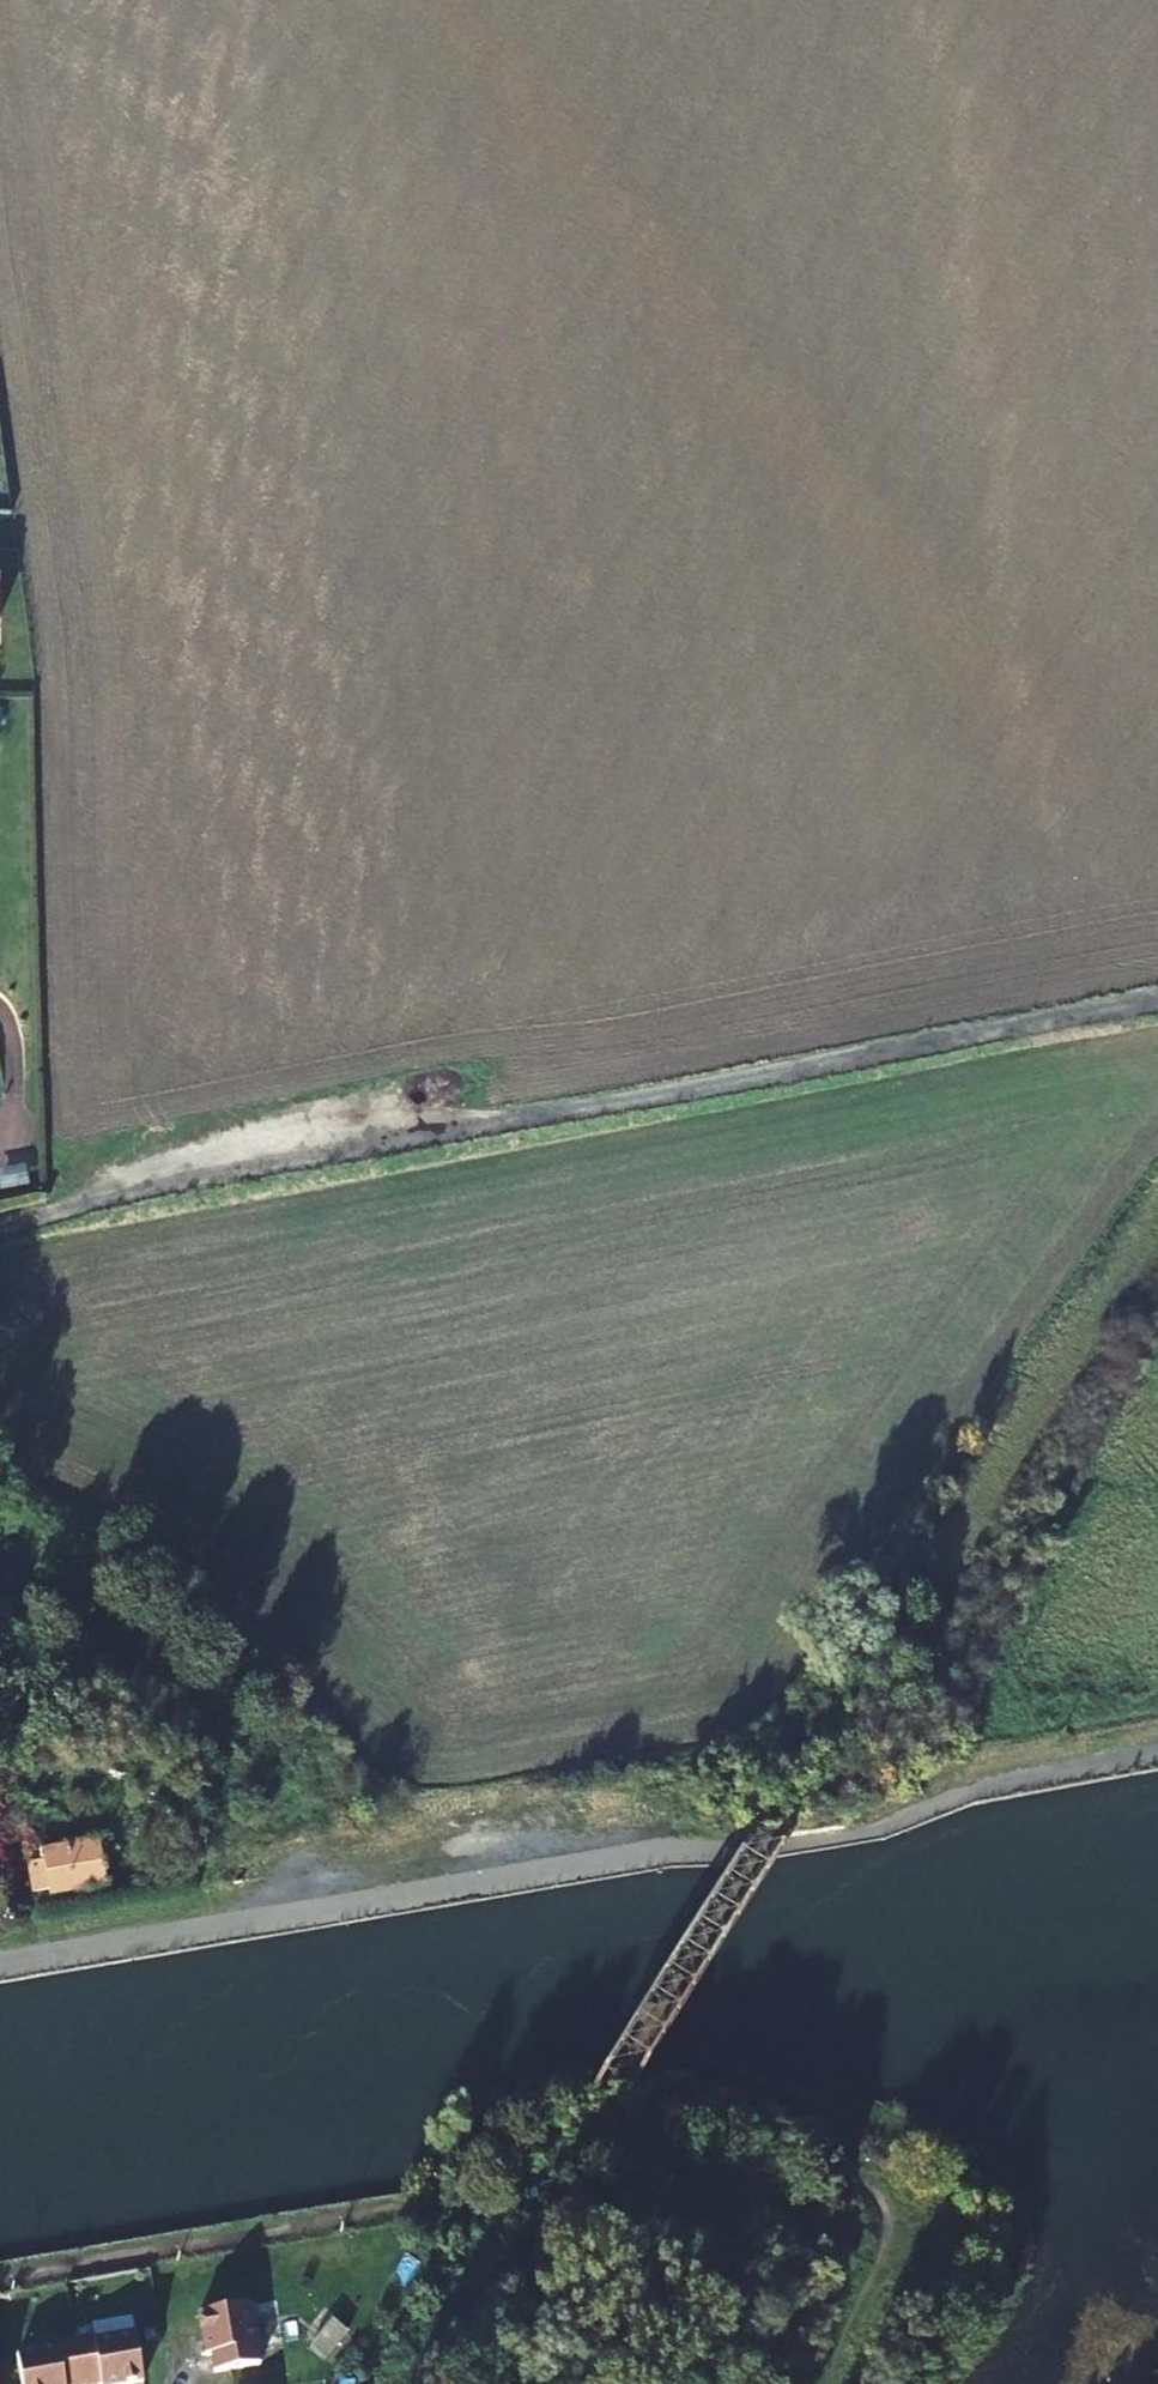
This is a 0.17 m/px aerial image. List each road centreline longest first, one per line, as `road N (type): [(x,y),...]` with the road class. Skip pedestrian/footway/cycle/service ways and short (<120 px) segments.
road 1 (track): [(1157,999),(47,1213),(0,1229)]
road 2 (unclassified): [(0,2282),(418,2214)]

